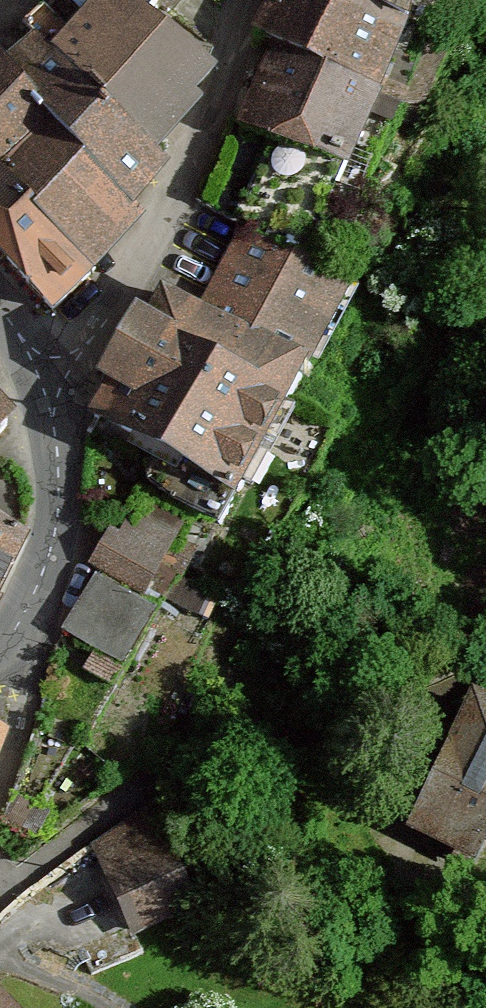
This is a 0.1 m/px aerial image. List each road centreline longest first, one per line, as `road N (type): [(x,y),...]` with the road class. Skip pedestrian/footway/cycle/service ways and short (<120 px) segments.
road 1 (residential): [(249,0),(232,98),(162,240),(88,344),(41,380)]
road 2 (tertiary): [(0,658),(29,620),(59,521),(59,469),(41,380)]

